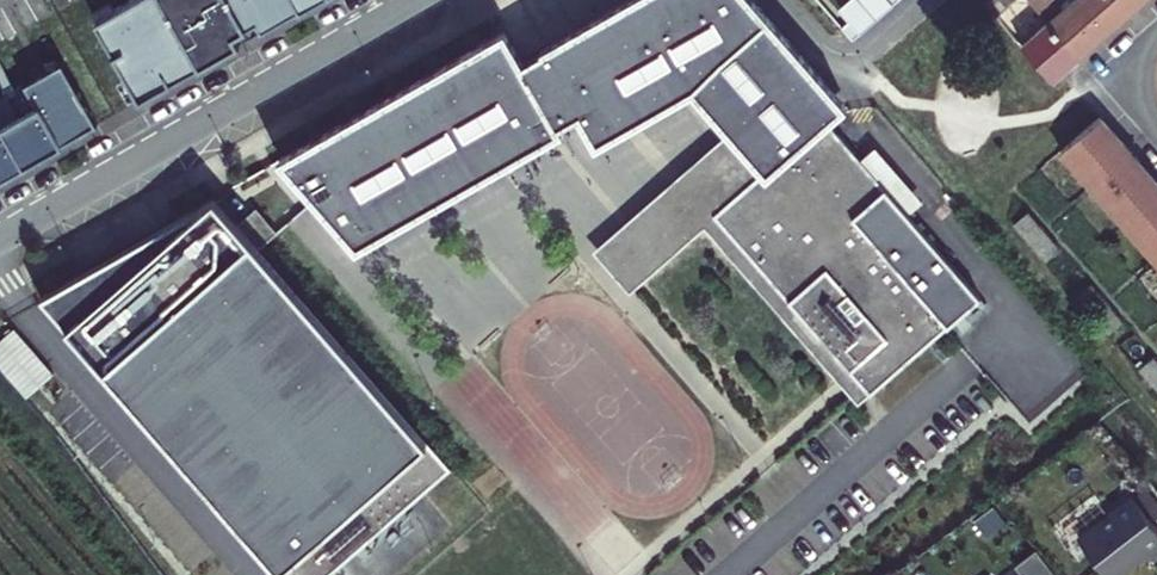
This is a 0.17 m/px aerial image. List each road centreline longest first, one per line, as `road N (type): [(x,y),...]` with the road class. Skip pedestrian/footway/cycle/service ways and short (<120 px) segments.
road 1 (residential): [(0,239),(420,0)]

